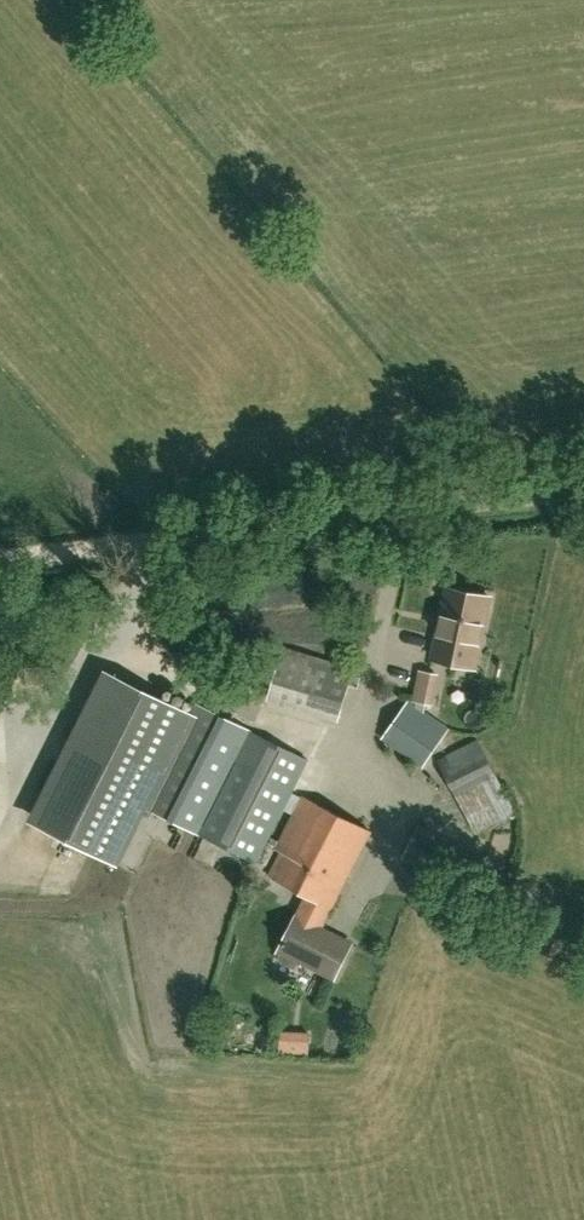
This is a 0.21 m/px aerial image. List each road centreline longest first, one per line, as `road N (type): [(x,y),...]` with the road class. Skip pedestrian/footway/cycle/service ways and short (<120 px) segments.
road 1 (track): [(0,561),(321,522)]
road 2 (unclassified): [(321,522),(583,490)]

